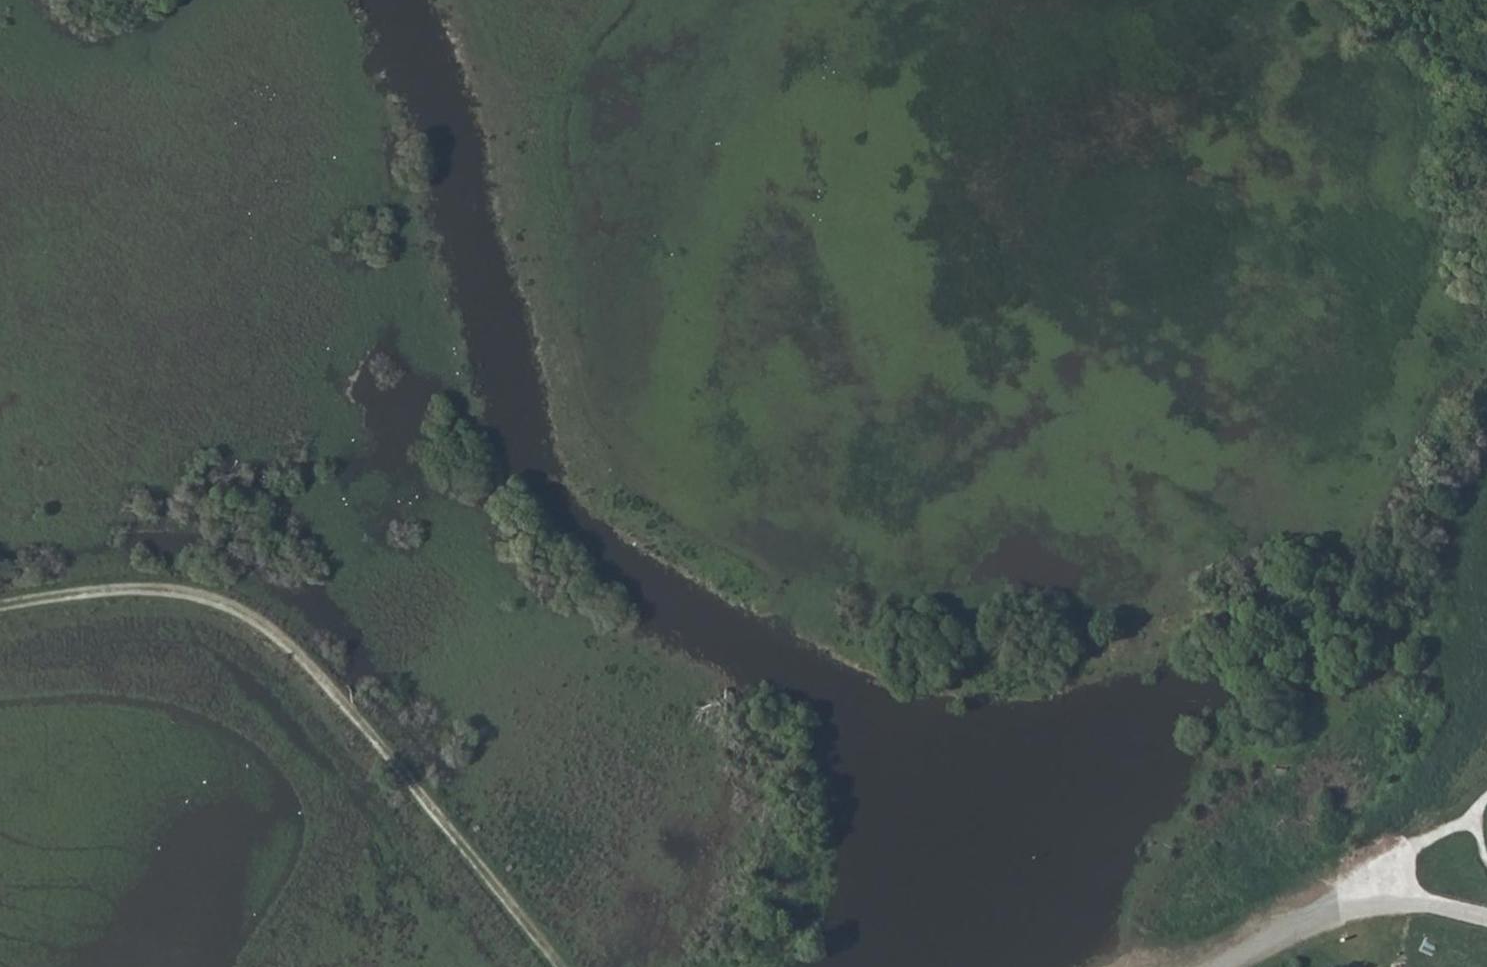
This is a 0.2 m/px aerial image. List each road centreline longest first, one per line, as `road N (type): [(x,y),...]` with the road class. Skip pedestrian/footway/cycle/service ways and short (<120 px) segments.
road 1 (track): [(560,966),(327,686),(244,614),(145,594),(0,611)]
road 2 (track): [(1217,966),(1297,924),(1369,901)]
road 3 (track): [(1369,901),(1486,923)]

